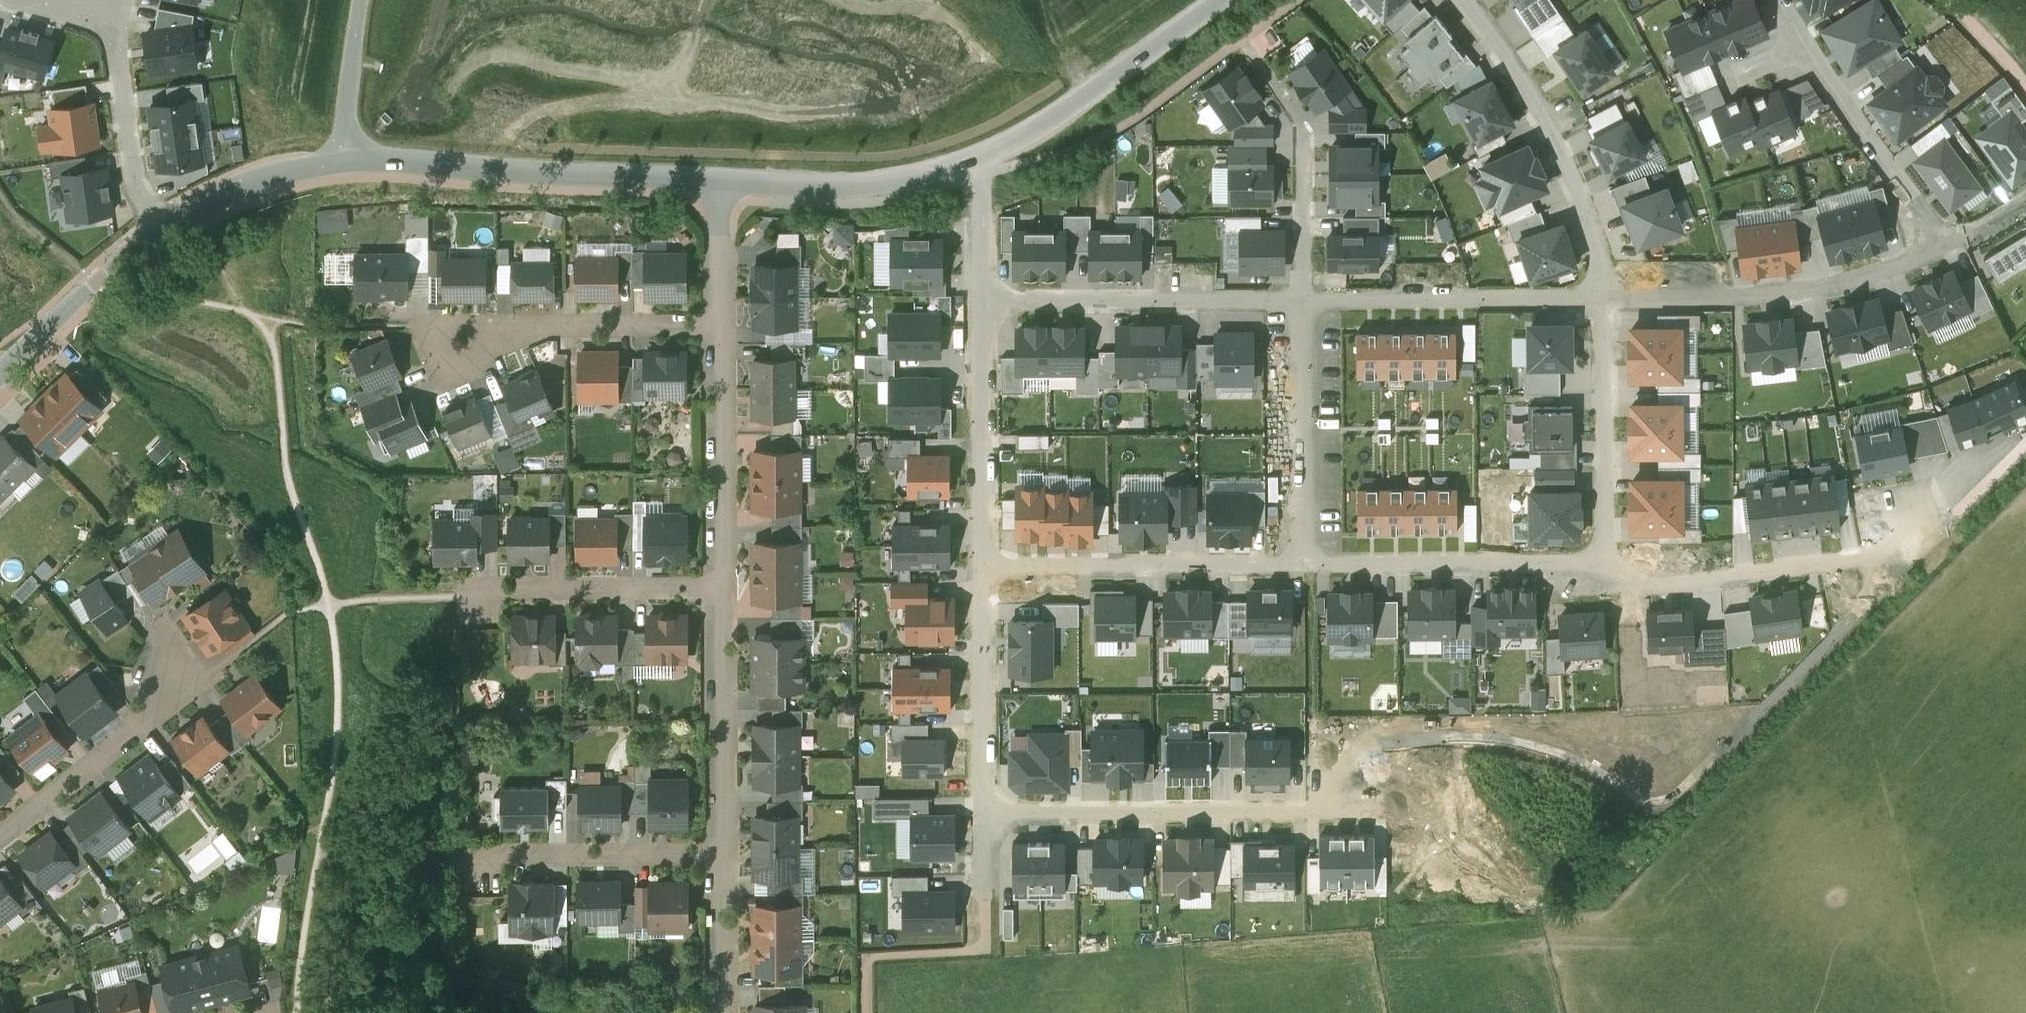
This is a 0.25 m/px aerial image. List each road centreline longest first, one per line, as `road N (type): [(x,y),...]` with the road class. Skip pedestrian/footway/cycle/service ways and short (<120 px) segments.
road 1 (residential): [(983,781),(1021,807),(1311,812),(1354,771)]
road 2 (residential): [(720,178),(328,165)]
road 3 (residential): [(1606,300),(1804,294),(1939,245)]
road 4 (residential): [(1604,559),(1616,572),(1656,586),(1884,555),(1906,513)]
road 5 (residential): [(1460,0),(1508,65),(1568,175),(1606,300)]
road 6 (residential): [(985,570),(1304,563)]
road 7 (residential): [(984,302),(1303,300)]
road 8 (residential): [(1303,300),(1606,300)]
road 9 (residential): [(1304,563),(1604,559)]
road 10 (residential): [(1219,0),(979,155)]
road 11 (residential): [(984,302),(985,570)]
road 12 (residential): [(721,588),(722,855)]
road 13 (residential): [(1303,300),(1301,127),(1250,49)]
road 14 (residential): [(1304,563),(1303,300)]
road 15 (residential): [(720,326),(721,588)]
road 16 (residential): [(979,155),(853,182),(720,178)]
road 17 (residential): [(720,326),(528,327),(460,342)]
road 18 (residential): [(1606,300),(1604,559)]
road 19 (residential): [(722,855),(478,862)]
road 20 (residential): [(483,597),(503,590),(721,588)]
road 21 (residential): [(0,835),(148,721),(178,680)]
road 22 (residential): [(1809,54),(1939,245)]
road 23 (residential): [(164,232),(137,189),(112,26)]
road 24 (residential): [(164,232),(93,277),(0,369)]
road 25 (residential): [(985,570),(983,781)]
road 26 (residential): [(328,165),(164,232)]
road 27 (unclassified): [(362,0),(328,165)]
road 28 (residential): [(722,855),(723,1012)]
road 29 (residential): [(720,178),(720,326)]
road 30 (residential): [(979,155),(984,302)]

